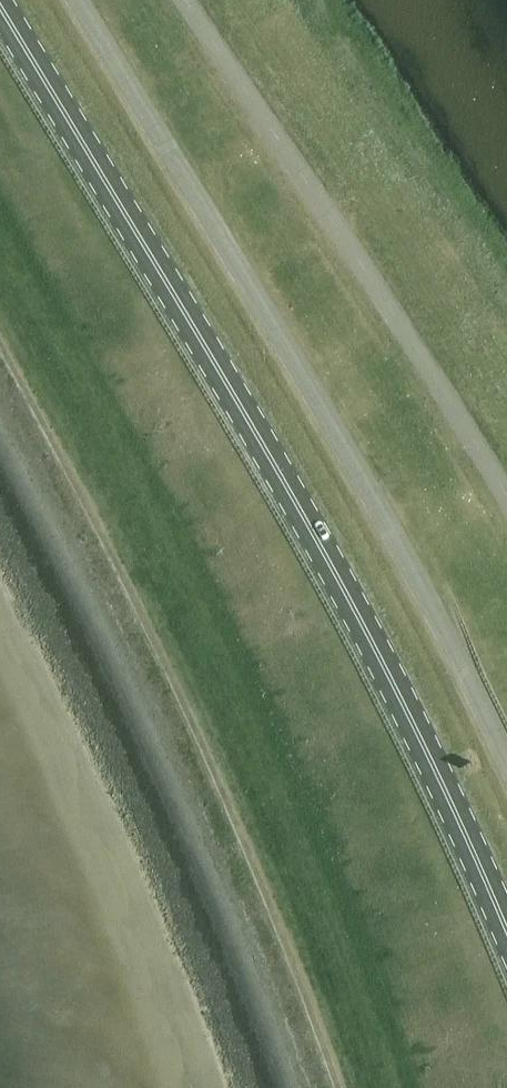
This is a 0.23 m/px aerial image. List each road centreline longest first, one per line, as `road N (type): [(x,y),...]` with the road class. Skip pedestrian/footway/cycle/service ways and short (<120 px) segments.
road 1 (primary): [(506,931),(427,752),(321,549),(0,7)]
road 2 (unclassified): [(506,760),(444,630),(305,382),(76,0)]

